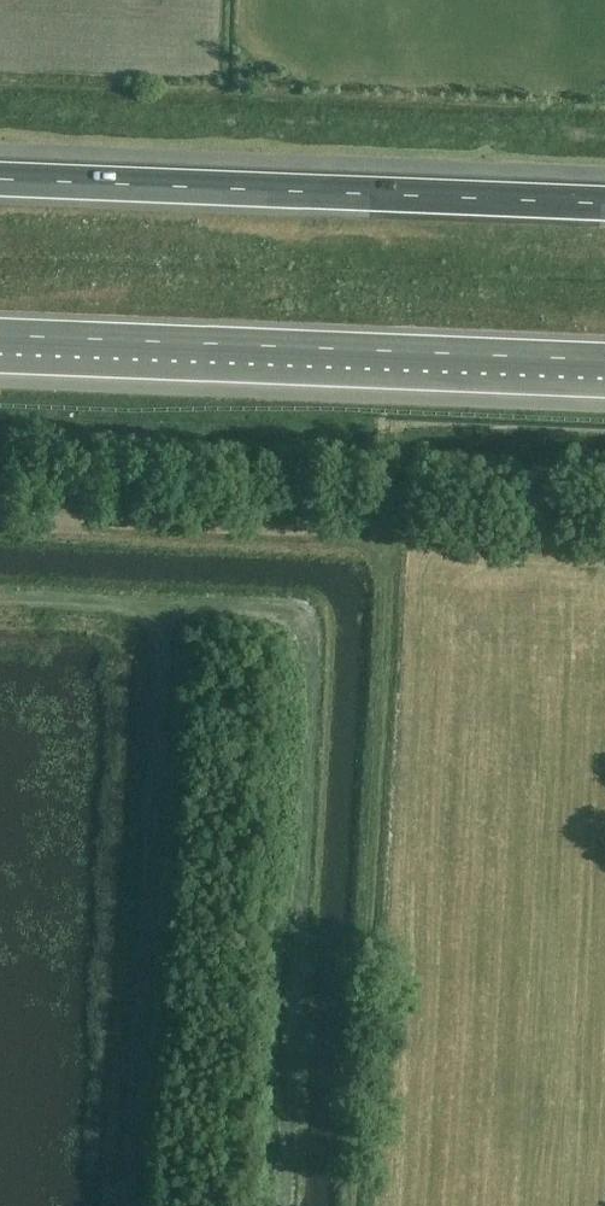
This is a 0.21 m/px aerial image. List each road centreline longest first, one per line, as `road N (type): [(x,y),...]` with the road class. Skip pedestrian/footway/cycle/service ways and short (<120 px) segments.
road 1 (motorway): [(0,336),(604,361)]
road 2 (motorway): [(604,203),(0,178)]

